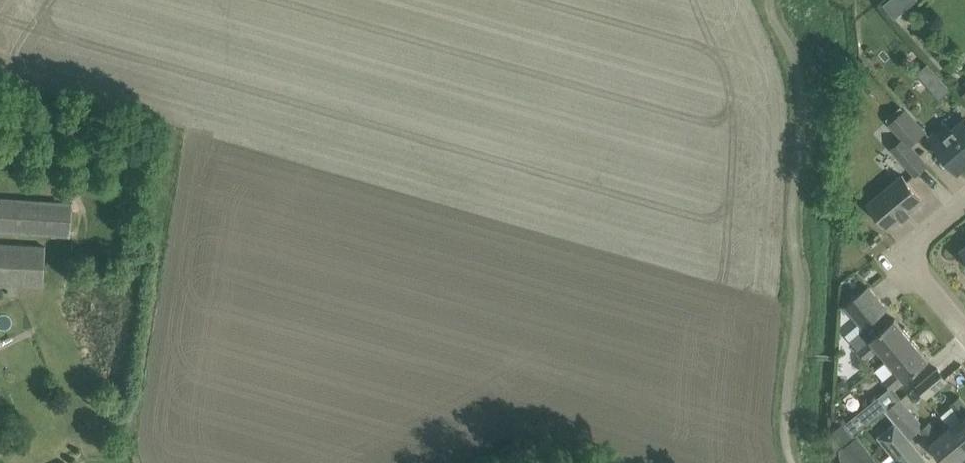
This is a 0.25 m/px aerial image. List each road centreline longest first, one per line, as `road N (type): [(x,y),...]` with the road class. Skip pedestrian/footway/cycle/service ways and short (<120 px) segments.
road 1 (residential): [(964,321),(914,252),(920,234),(964,193)]

